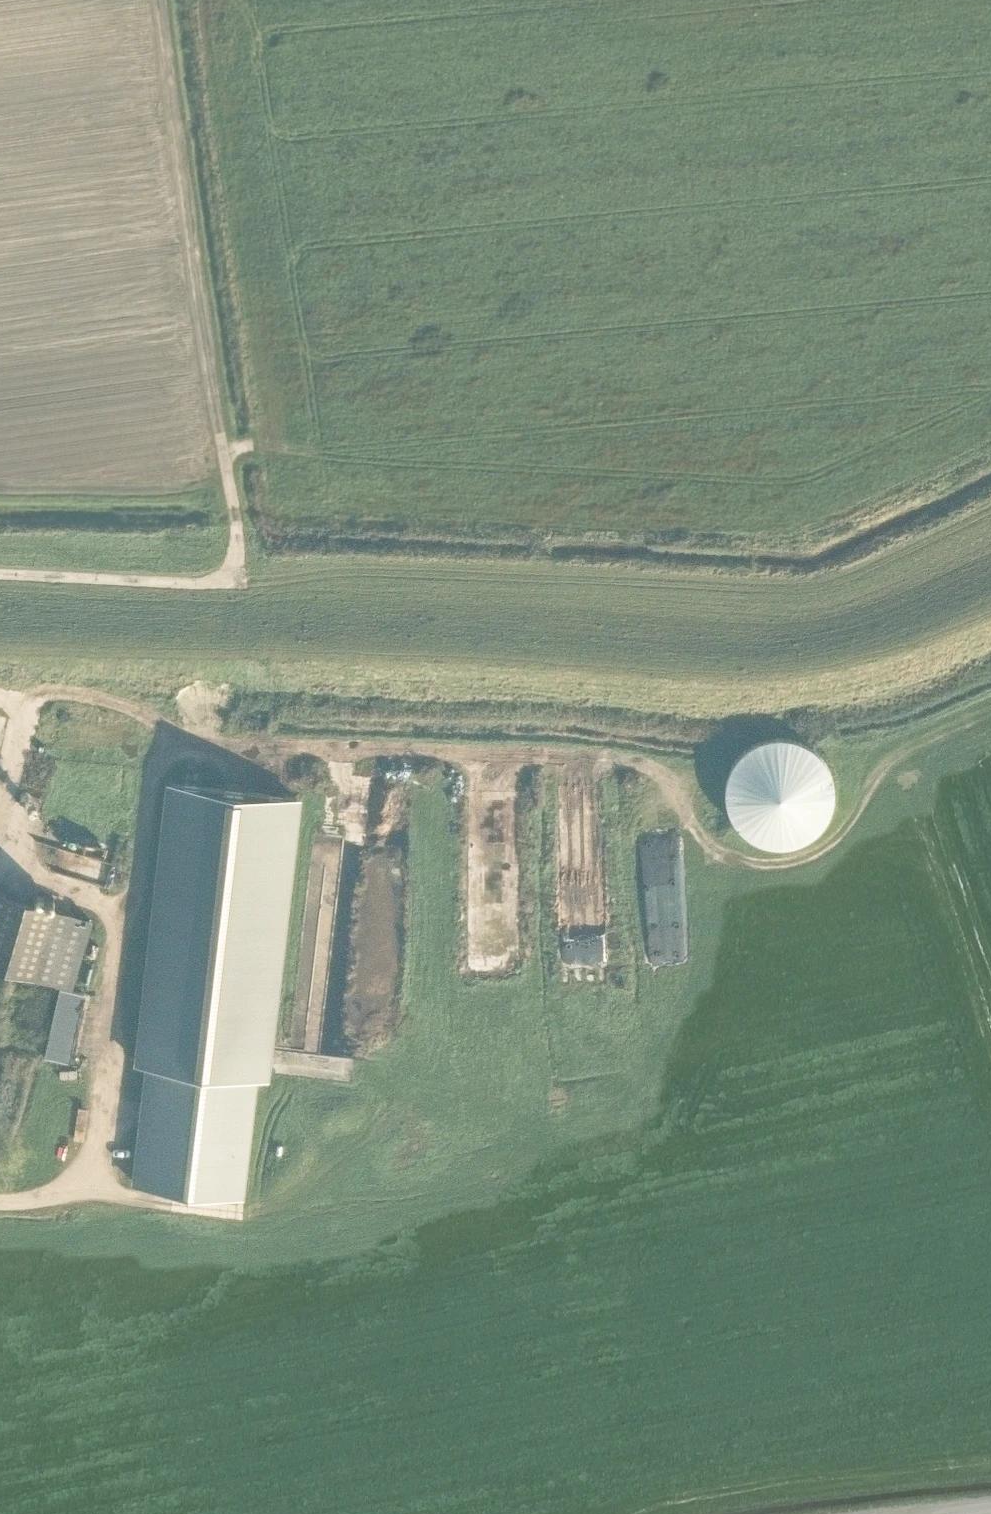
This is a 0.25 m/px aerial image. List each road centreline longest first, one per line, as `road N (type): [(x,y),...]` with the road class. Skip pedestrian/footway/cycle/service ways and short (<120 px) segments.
road 1 (track): [(0,573),(218,582),(239,558),(237,514)]

